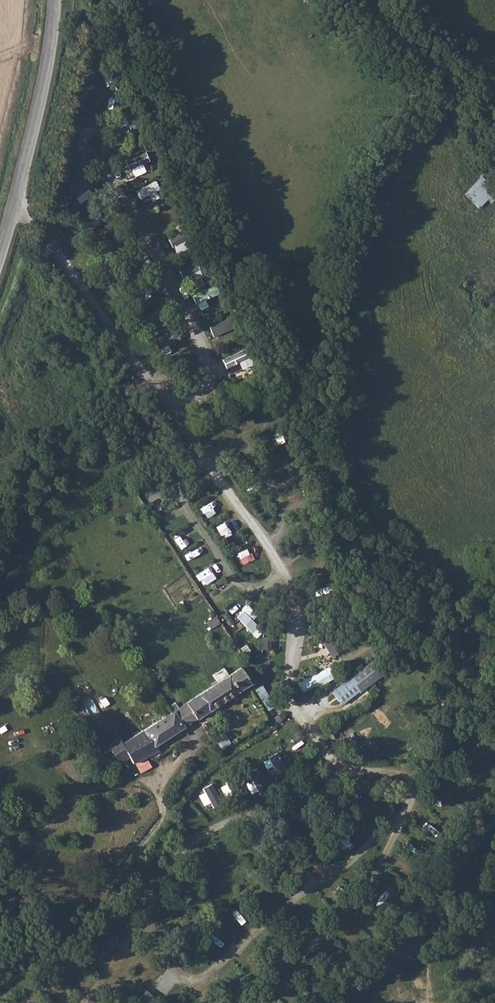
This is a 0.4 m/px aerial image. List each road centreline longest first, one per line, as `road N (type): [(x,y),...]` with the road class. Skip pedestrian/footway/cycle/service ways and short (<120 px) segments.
road 1 (unclassified): [(56,0),(55,35),(0,245)]
road 2 (unclassified): [(334,1002),(494,820)]

